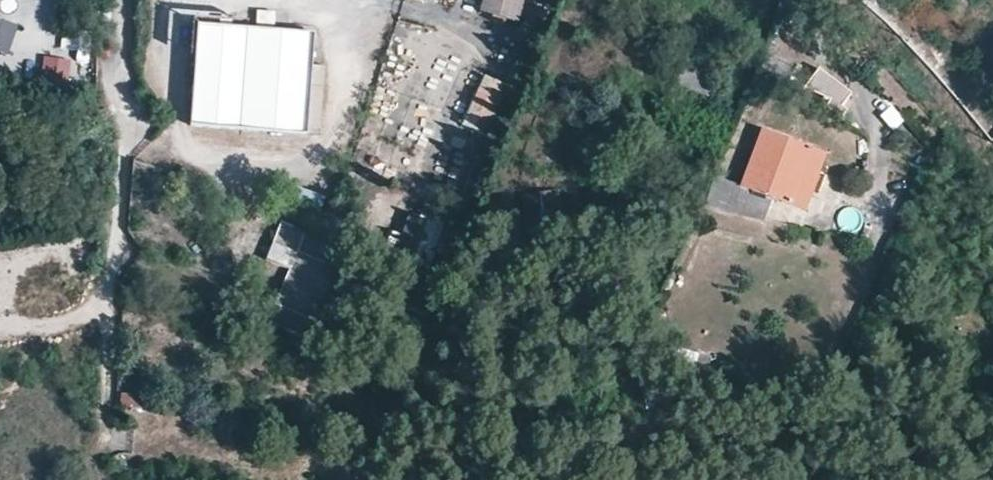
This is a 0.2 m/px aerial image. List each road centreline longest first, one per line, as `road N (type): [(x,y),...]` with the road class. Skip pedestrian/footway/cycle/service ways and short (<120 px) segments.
road 1 (unclassified): [(133,0),(113,266)]
road 2 (unclassified): [(799,0),(917,107)]
road 3 (track): [(112,399),(113,266)]

